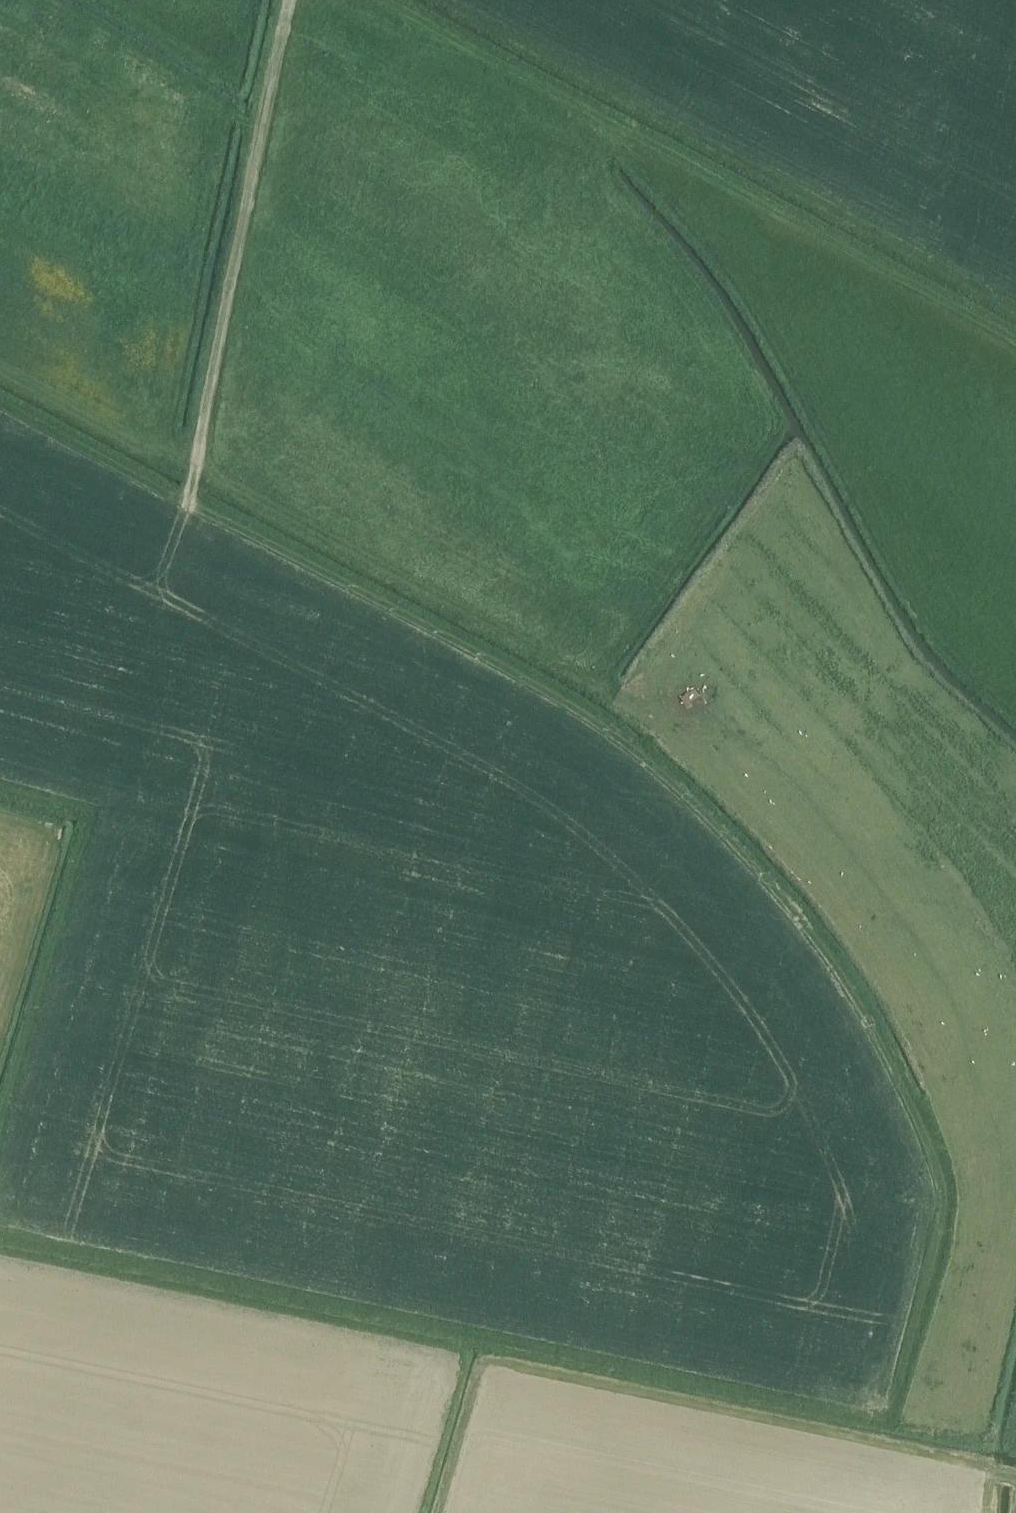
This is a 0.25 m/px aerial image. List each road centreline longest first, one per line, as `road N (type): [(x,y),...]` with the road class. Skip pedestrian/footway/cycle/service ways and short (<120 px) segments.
road 1 (track): [(192,488),(294,0)]

